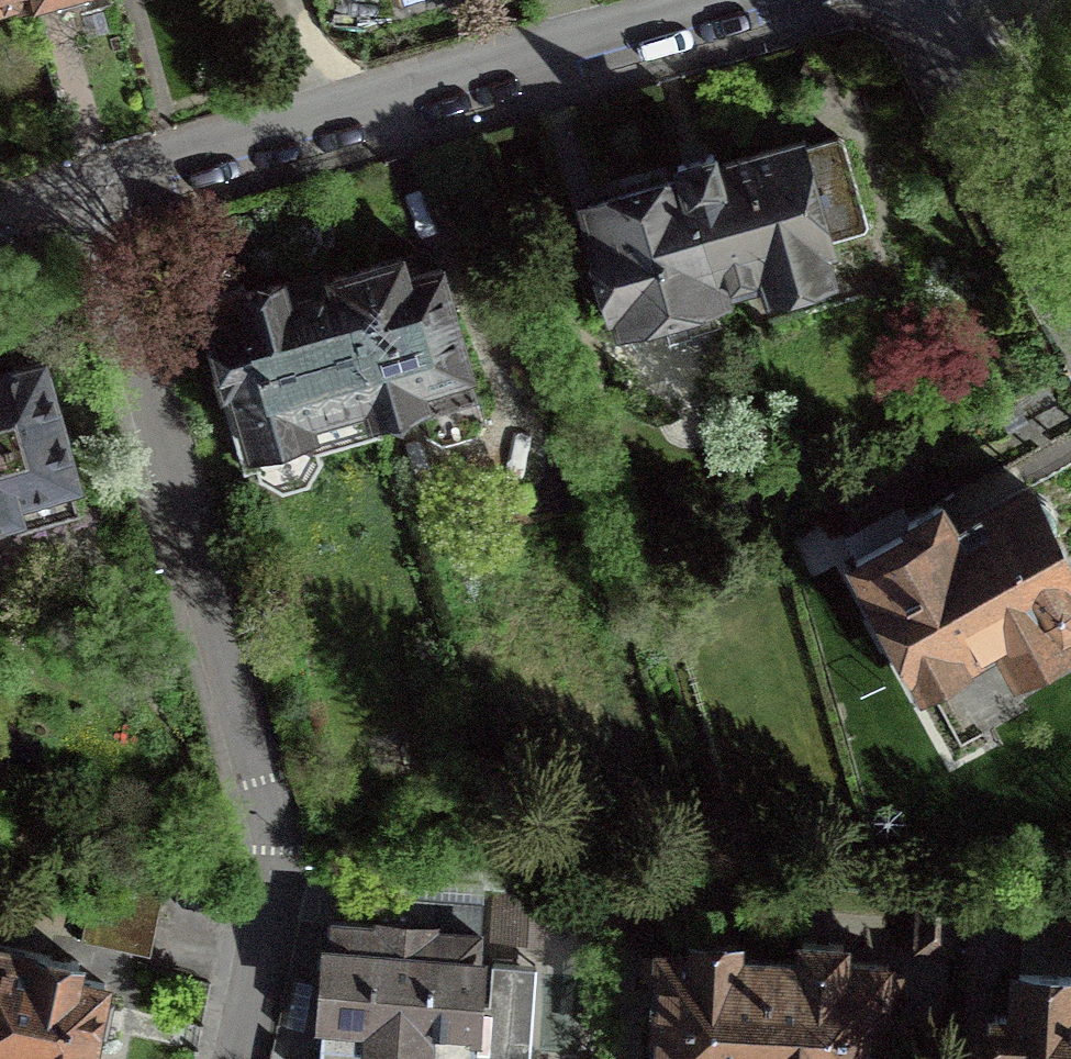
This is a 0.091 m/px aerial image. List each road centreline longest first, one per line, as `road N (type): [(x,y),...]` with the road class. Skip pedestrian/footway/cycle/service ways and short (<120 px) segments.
road 1 (residential): [(85,191),(267,822),(272,903),(242,1058)]
road 2 (residential): [(752,0),(85,191)]
road 3 (residential): [(1070,259),(927,0)]

